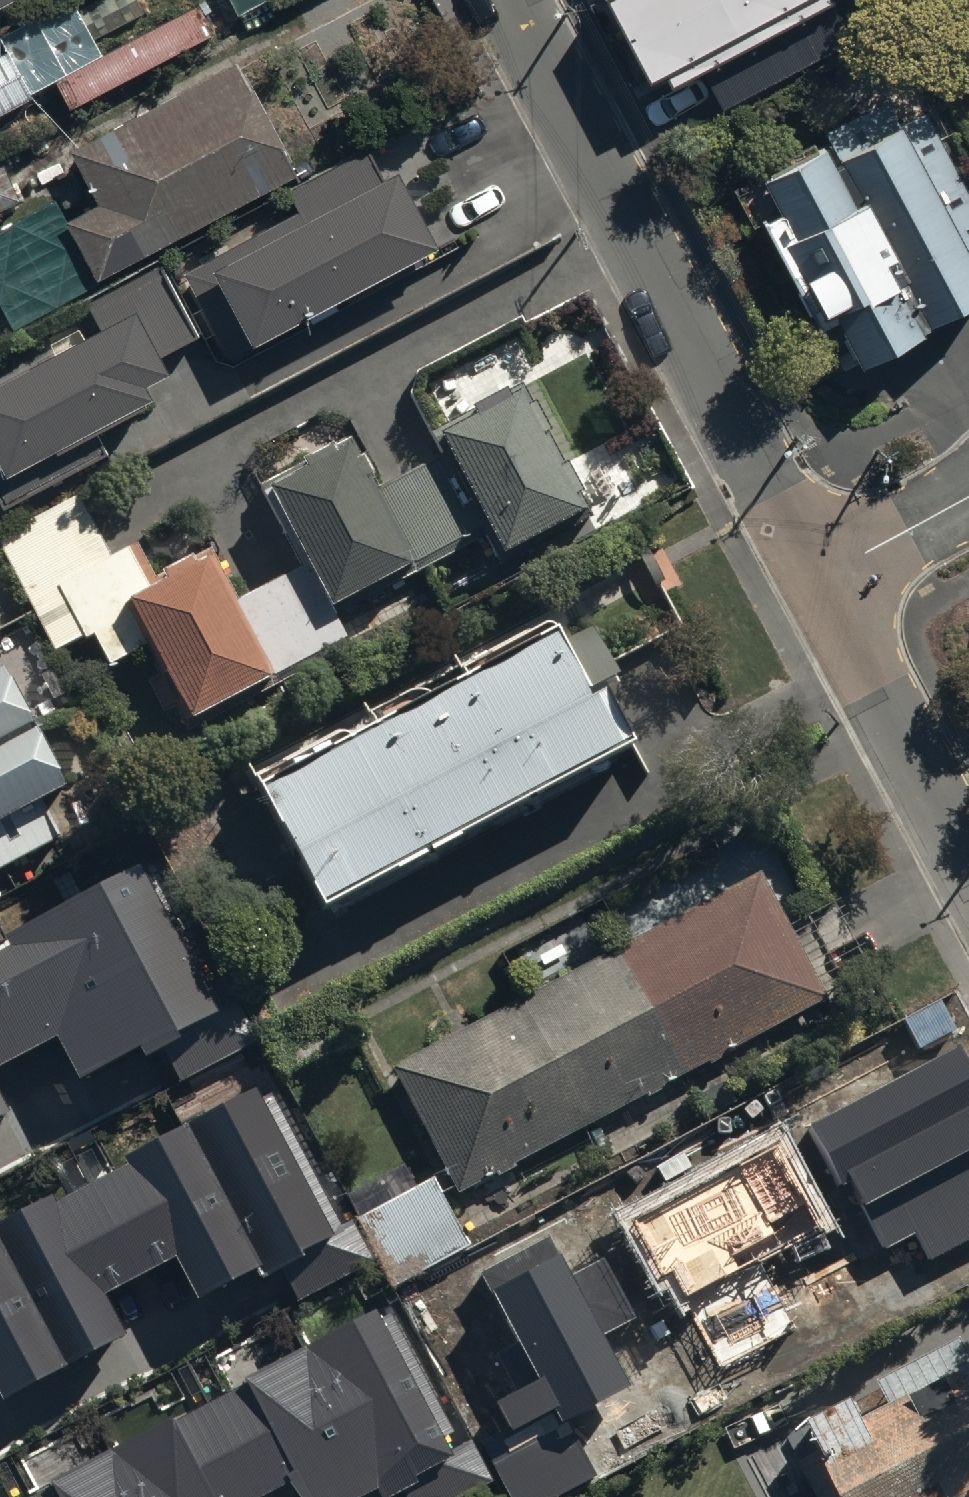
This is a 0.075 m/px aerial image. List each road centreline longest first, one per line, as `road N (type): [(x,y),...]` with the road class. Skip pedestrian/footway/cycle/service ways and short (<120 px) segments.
road 1 (residential): [(506,0),(820,581)]
road 2 (residential): [(820,581),(968,863)]
road 3 (residential): [(820,581),(968,503)]

